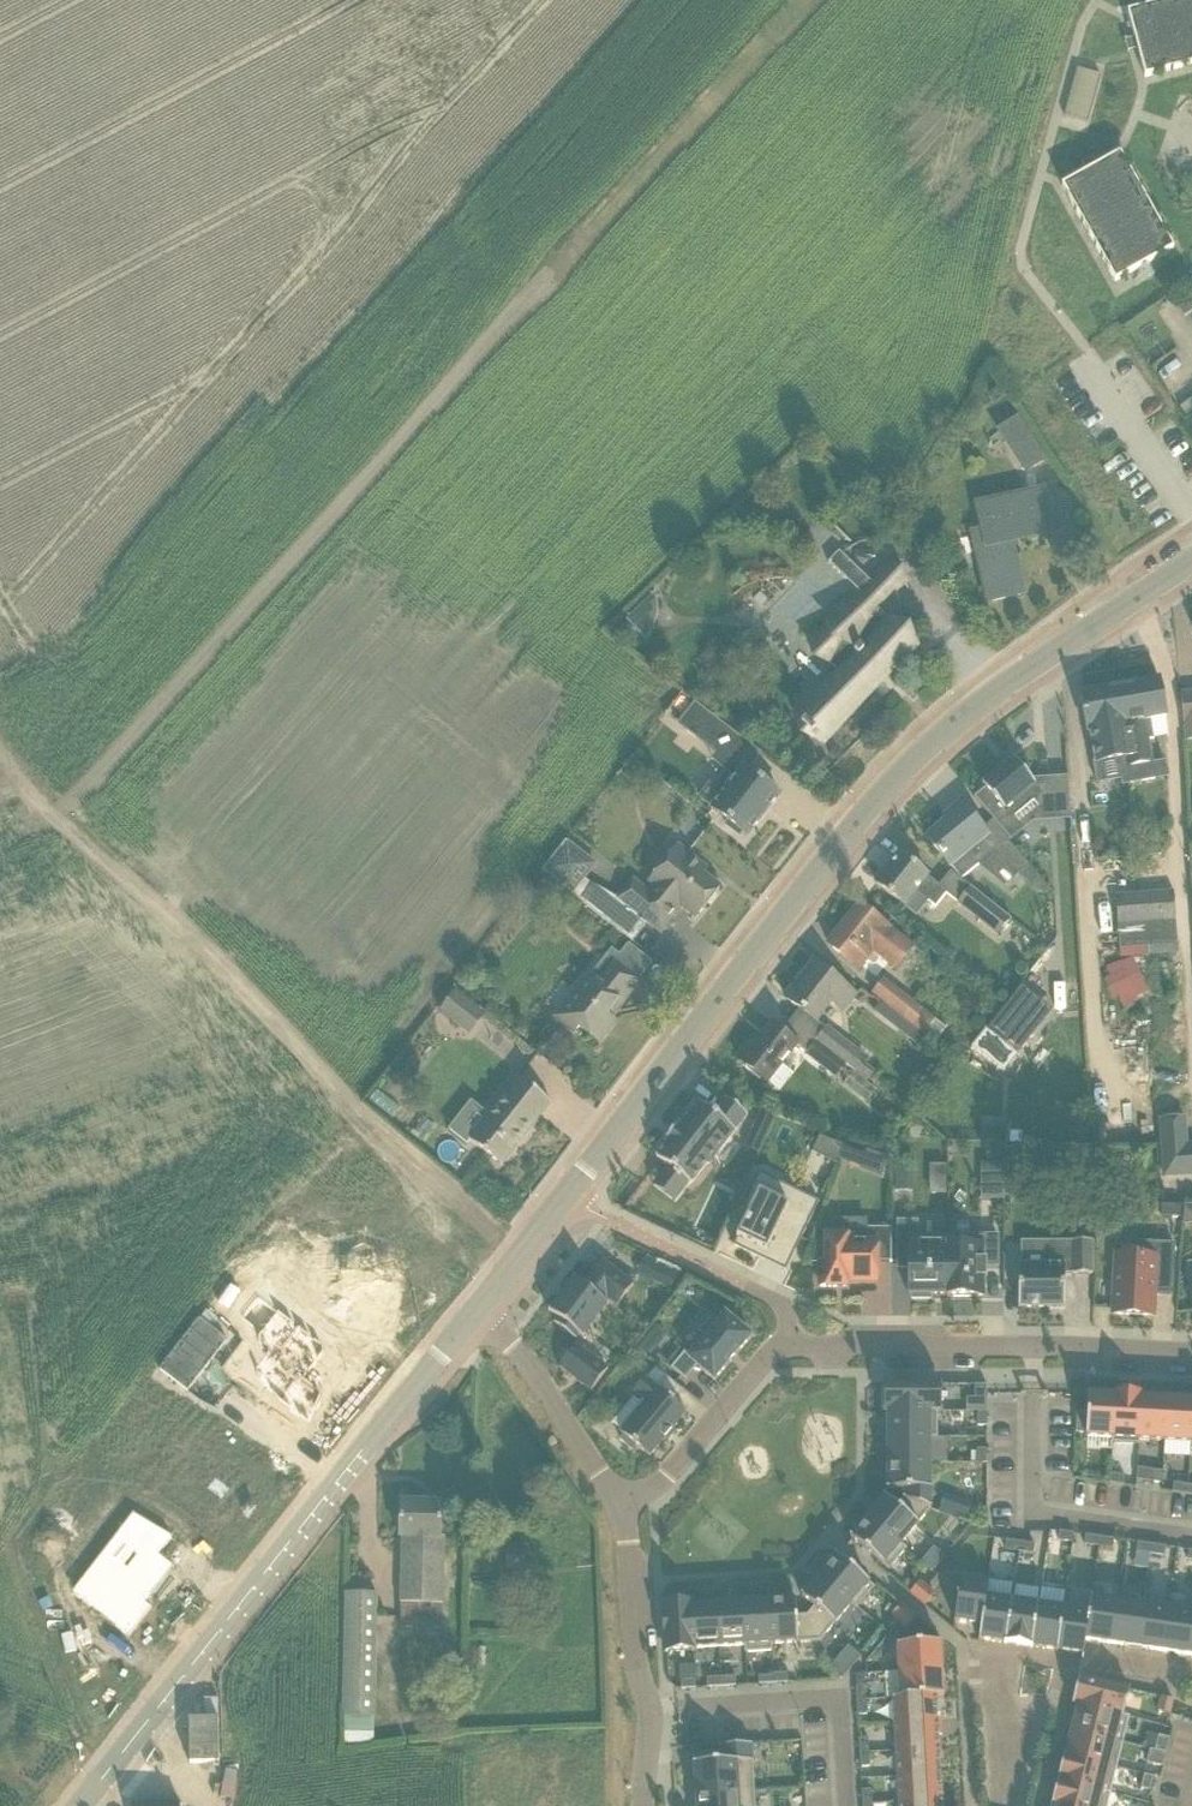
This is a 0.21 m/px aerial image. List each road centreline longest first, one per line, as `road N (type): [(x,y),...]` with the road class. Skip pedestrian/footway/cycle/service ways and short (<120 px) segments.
road 1 (tertiary): [(480,1310),(632,1106),(910,761),(1191,562)]
road 2 (track): [(0,745),(320,1074),(524,1252)]
road 3 (tertiary): [(79,1805),(480,1310)]
road 4 (residential): [(790,1343),(1191,1352)]
road 5 (residential): [(622,1506),(636,1658),(651,1714),(643,1805)]
road 6 (residential): [(480,1310),(522,1357),(622,1506)]
road 7 (residential): [(622,1506),(652,1488),(772,1352),(790,1343)]

